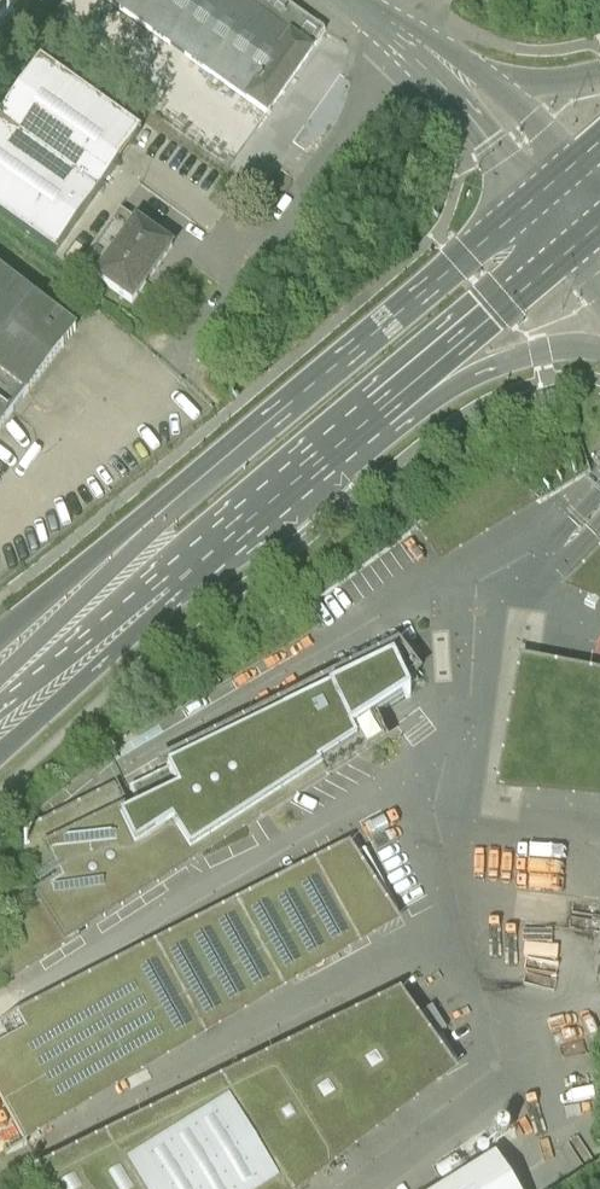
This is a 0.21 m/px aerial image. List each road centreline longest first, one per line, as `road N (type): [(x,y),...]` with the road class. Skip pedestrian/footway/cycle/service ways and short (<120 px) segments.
road 1 (primary): [(556,182),(83,583)]
road 2 (primary): [(176,585),(591,232)]
road 3 (primary): [(0,751),(176,585)]
road 4 (primary): [(8,685),(176,585)]
road 5 (residential): [(463,80),(556,182)]
road 6 (residential): [(599,74),(547,84),(463,80)]
road 7 (residential): [(358,0),(463,80)]
road 8 (primary): [(83,583),(8,685)]

